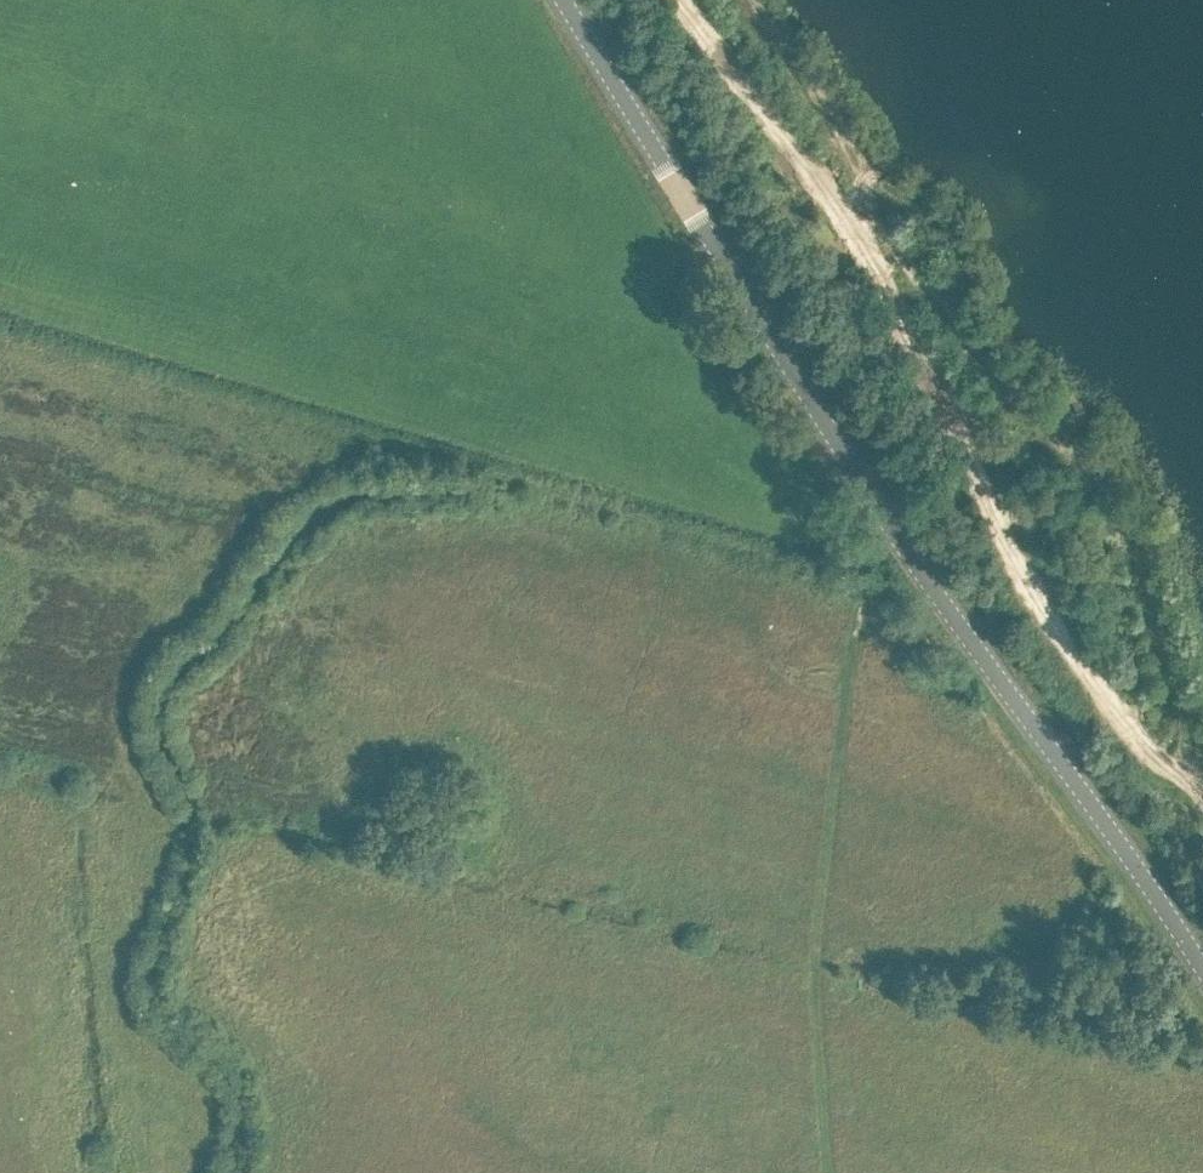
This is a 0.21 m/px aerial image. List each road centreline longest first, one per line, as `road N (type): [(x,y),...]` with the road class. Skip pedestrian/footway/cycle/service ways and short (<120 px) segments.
road 1 (unclassified): [(1202,967),(902,541),(564,0)]

